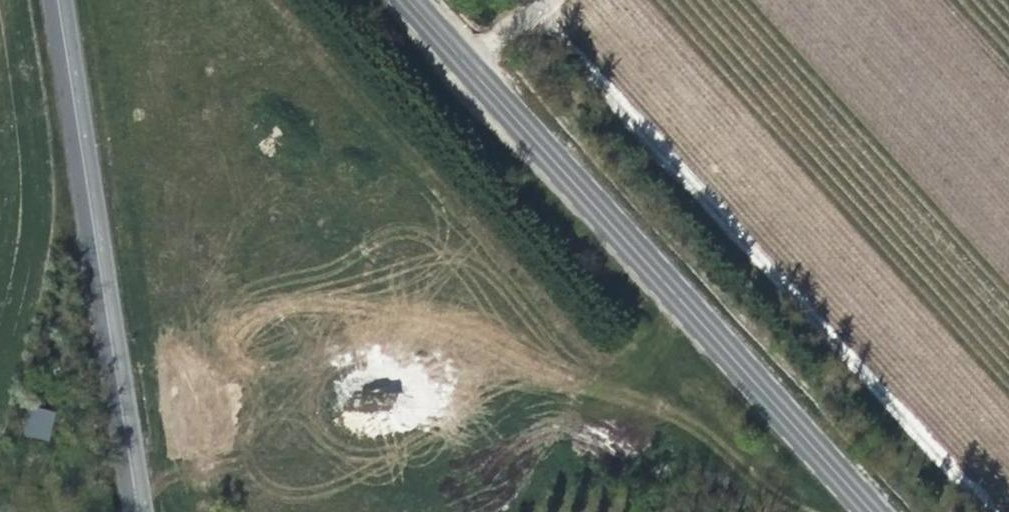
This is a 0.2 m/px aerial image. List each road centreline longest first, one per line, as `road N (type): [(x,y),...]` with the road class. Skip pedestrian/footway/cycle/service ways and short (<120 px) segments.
road 1 (secondary): [(407,0),(867,511)]
road 2 (track): [(536,14),(997,511)]
road 3 (tertiary): [(138,511),(58,0)]

